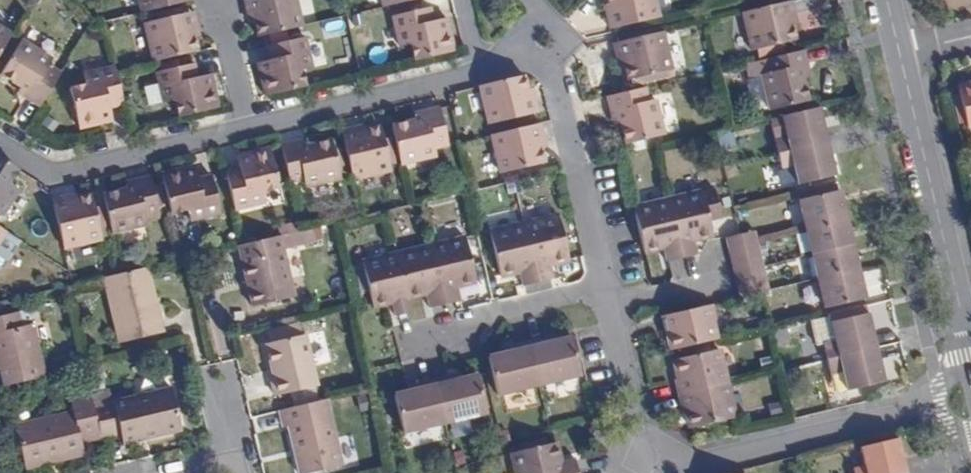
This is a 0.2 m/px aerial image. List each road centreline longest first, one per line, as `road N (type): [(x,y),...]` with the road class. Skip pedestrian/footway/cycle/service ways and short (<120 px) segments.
road 1 (residential): [(0,144),(64,175),(483,73)]
road 2 (residential): [(547,59),(642,472)]
road 3 (residential): [(642,472),(970,399)]
road 4 (residential): [(901,55),(970,359)]

